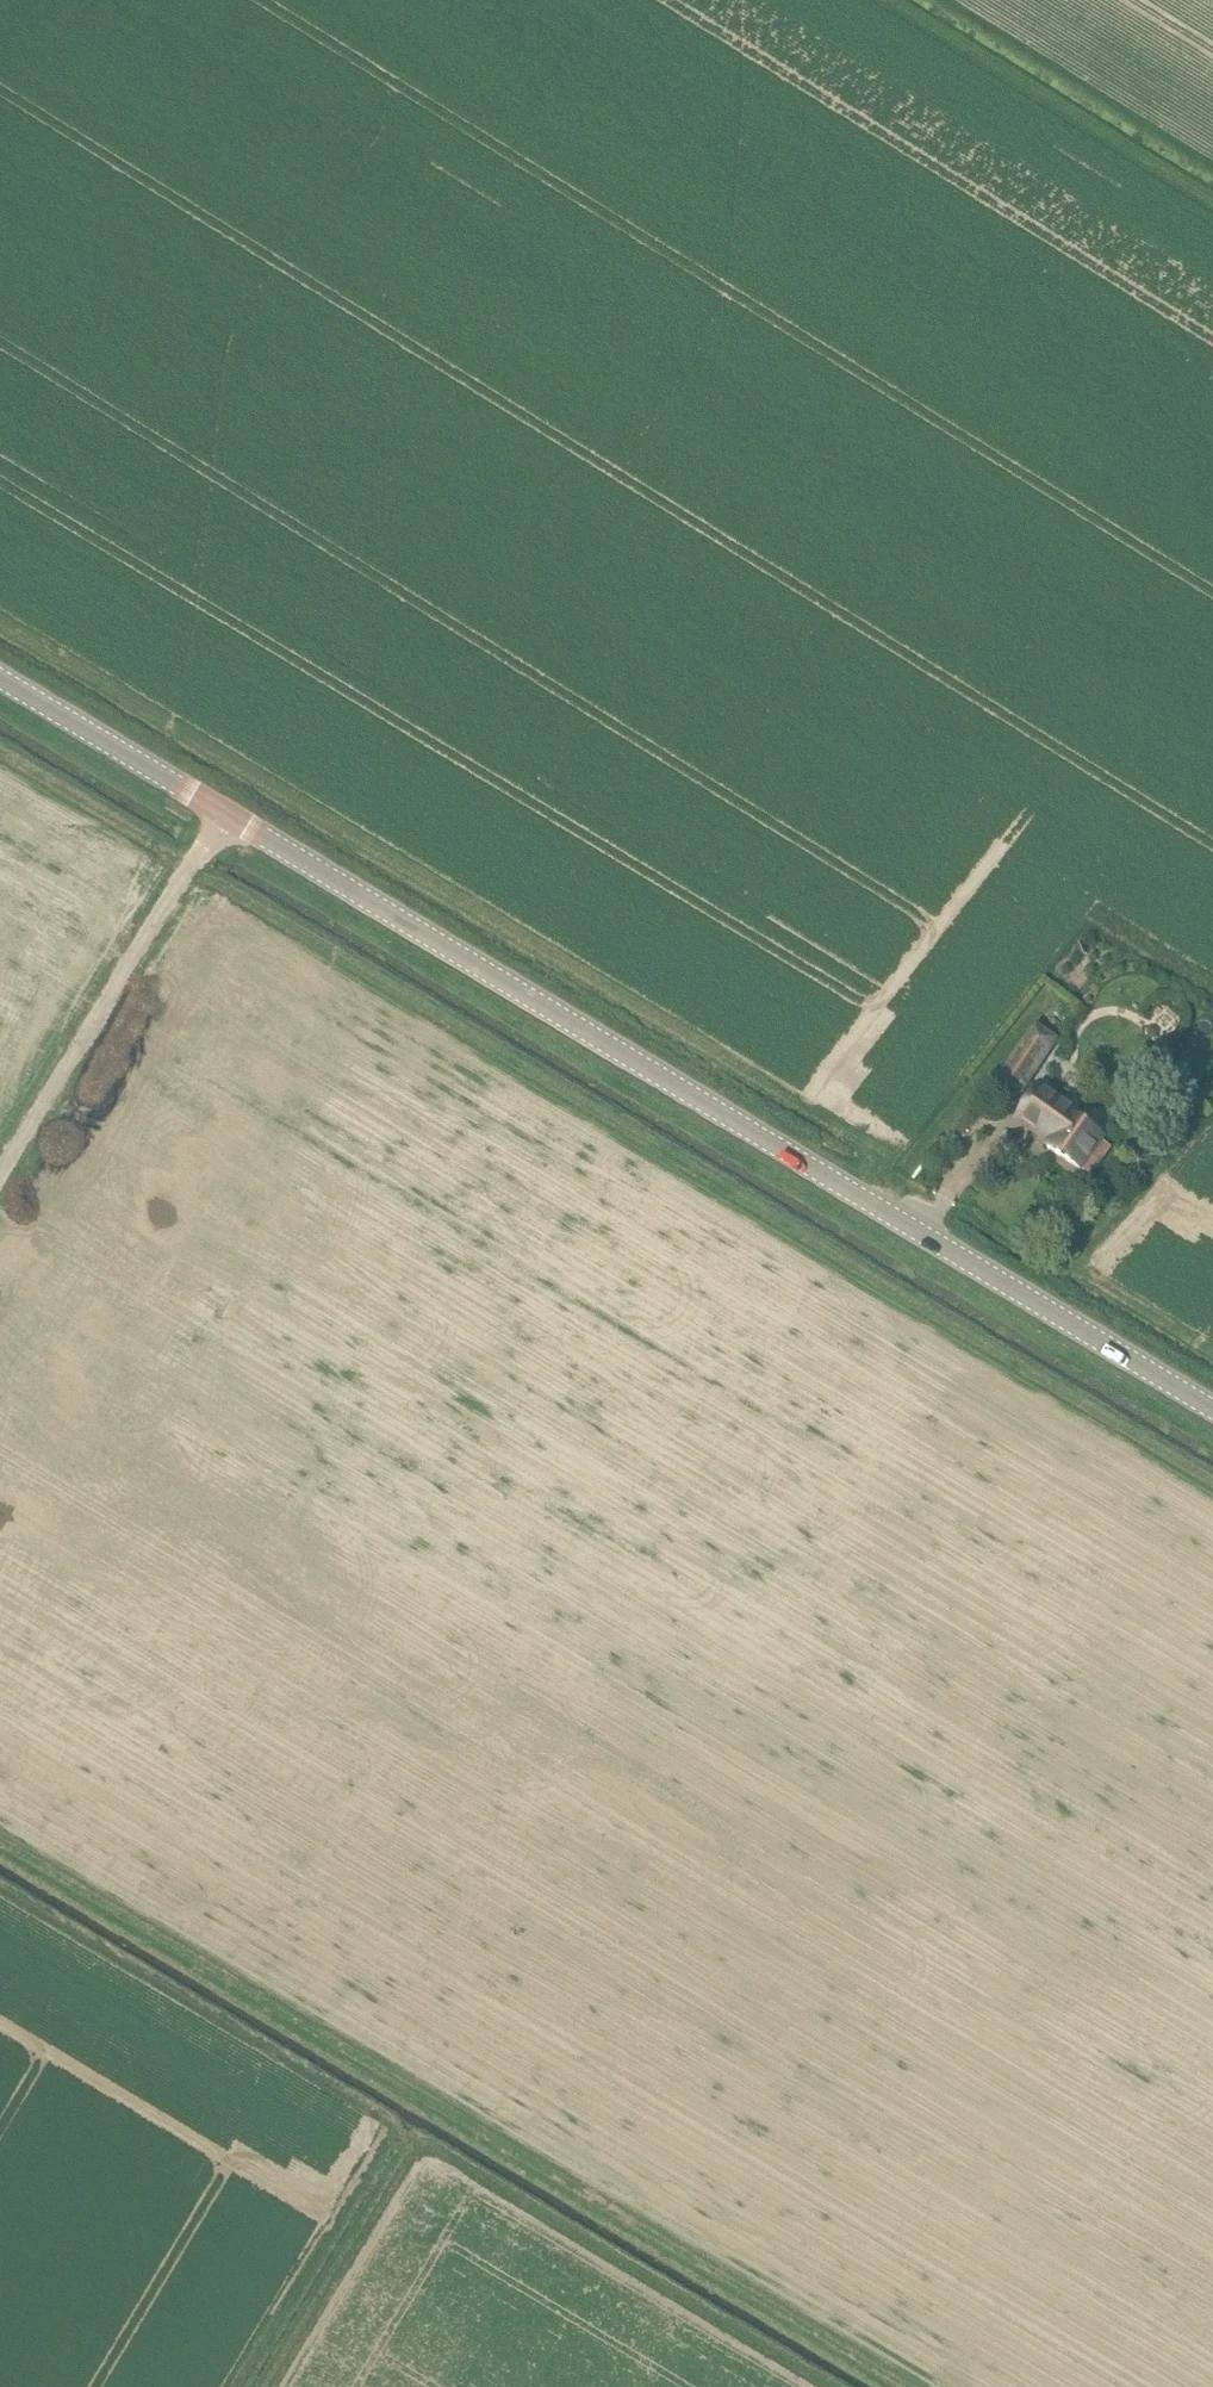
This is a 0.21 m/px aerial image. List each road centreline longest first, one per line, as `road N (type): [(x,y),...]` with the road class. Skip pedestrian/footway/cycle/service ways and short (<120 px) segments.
road 1 (tertiary): [(1212,1408),(0,675)]
road 2 (track): [(224,809),(0,1183)]

